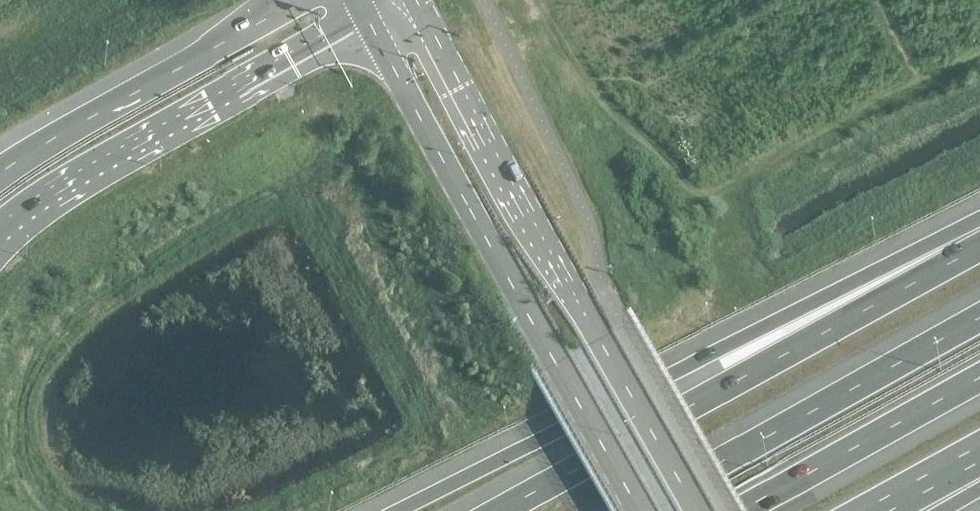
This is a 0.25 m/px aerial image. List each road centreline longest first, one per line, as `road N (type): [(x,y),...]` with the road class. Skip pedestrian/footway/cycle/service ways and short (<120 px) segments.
road 1 (motorway): [(979,235),(764,324),(396,510)]
road 2 (secondary): [(698,510),(419,0)]
road 3 (secondary): [(368,19),(641,510)]
road 4 (motorway): [(979,243),(504,510)]
road 5 (motorway): [(0,234),(85,170),(368,19)]
road 6 (motorway): [(979,315),(630,510)]
road 7 (motorway): [(306,0),(0,174)]
road 8 (motorway): [(741,510),(979,375)]

